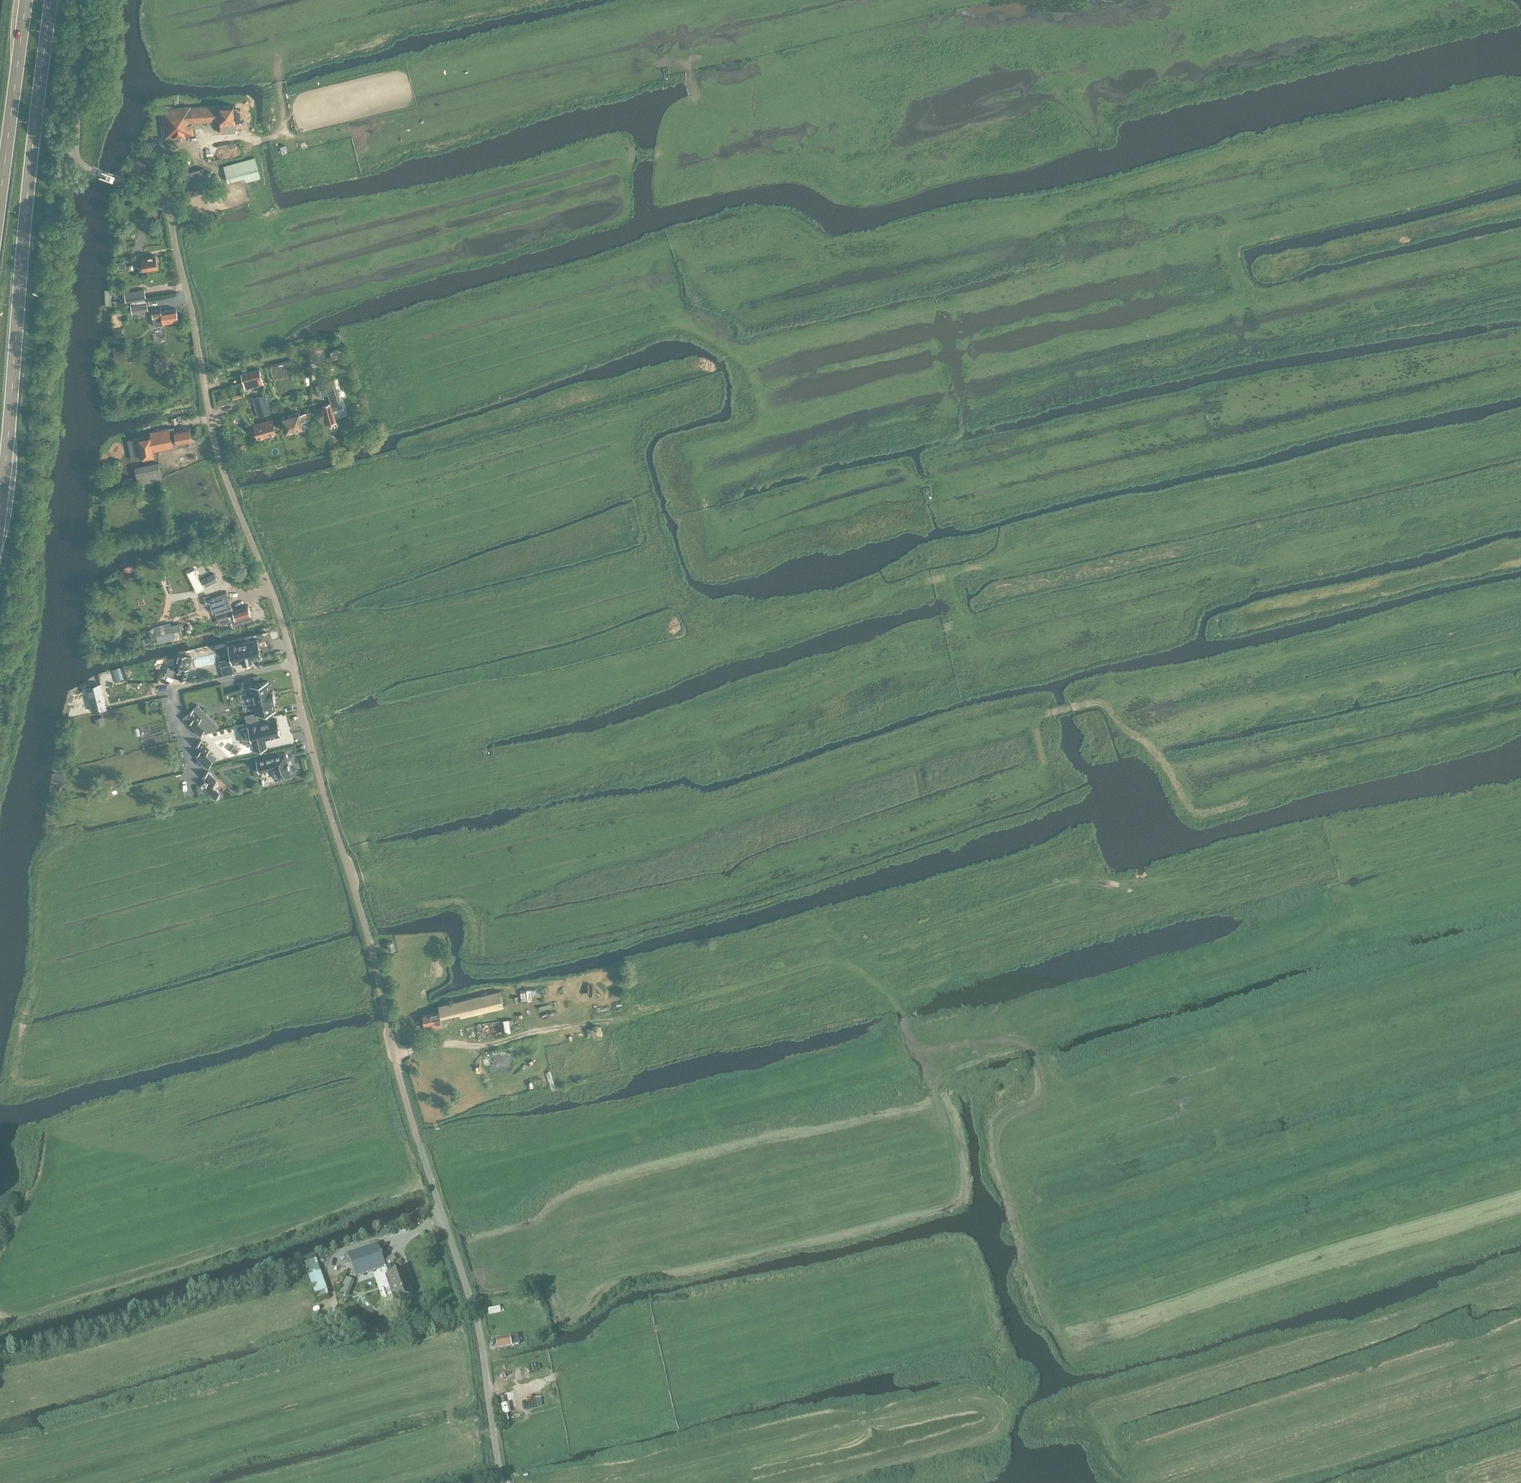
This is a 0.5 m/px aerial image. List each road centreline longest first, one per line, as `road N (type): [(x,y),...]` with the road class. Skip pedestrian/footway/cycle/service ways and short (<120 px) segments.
road 1 (track): [(667,155),(700,163),(776,133),(862,144),(885,134),(908,108),(1002,70),(1044,77),(1102,101),(1135,102),(1445,30),(1476,0)]
road 2 (unclassified): [(504,1482),(472,1306),(398,1072),(374,951),(289,664)]
road 3 (unclassified): [(289,664),(220,457),(170,201),(126,182)]
road 4 (trunk): [(0,509),(51,0)]
road 5 (residential): [(197,784),(181,690),(289,664)]
road 6 (trunk): [(26,0),(0,199)]

